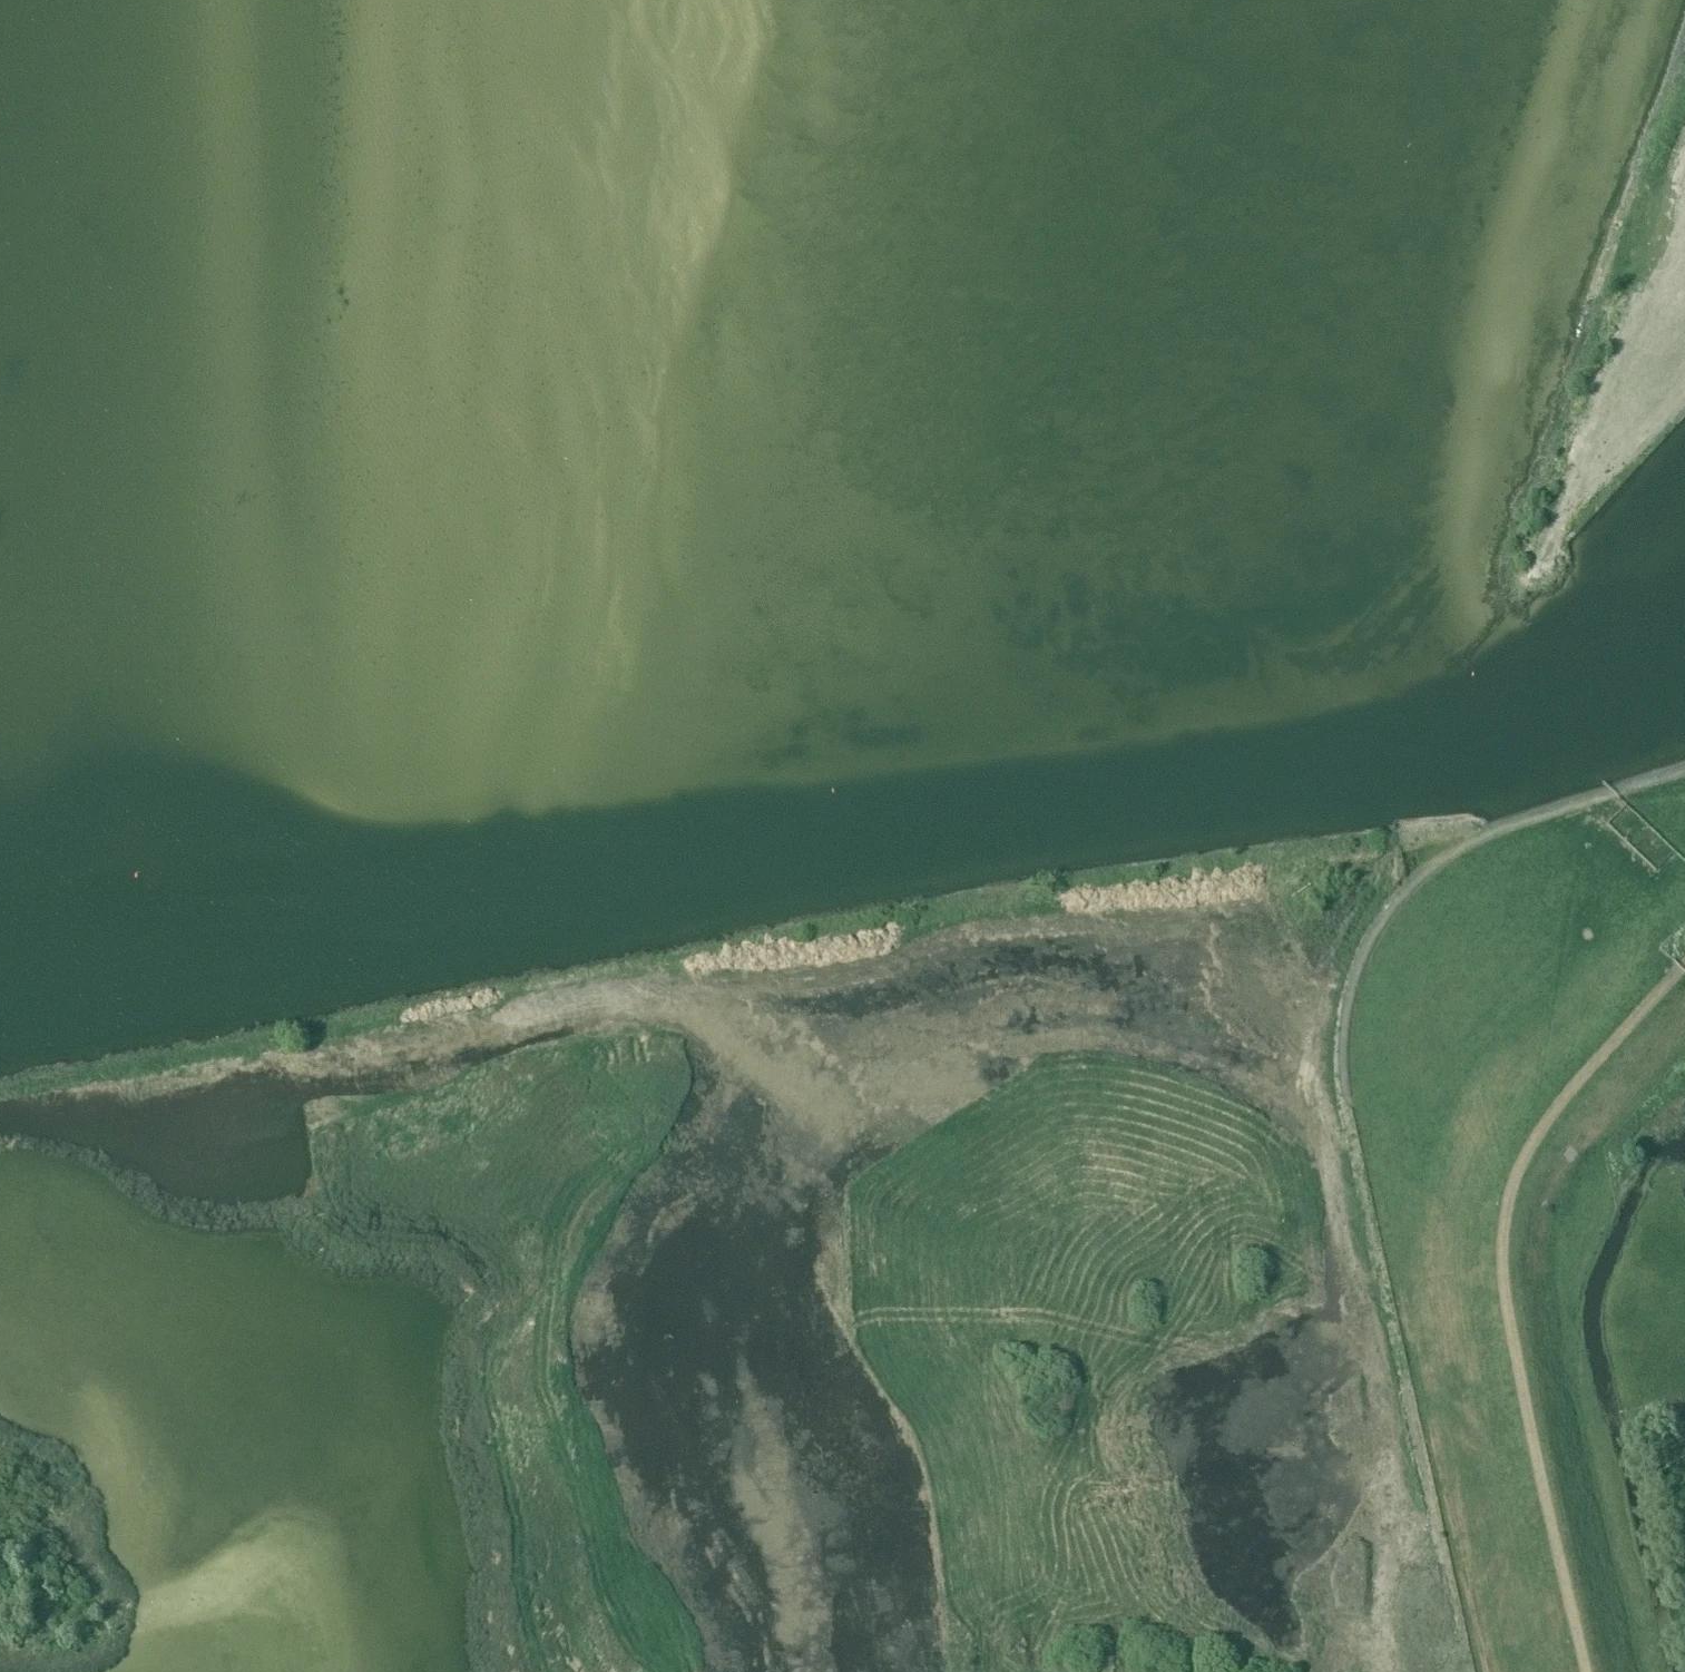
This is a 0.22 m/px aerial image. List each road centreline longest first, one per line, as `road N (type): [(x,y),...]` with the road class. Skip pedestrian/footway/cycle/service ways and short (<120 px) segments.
road 1 (track): [(1581,1671),(1496,1267),(1510,1179),(1558,1099)]
road 2 (track): [(1558,1099),(1684,962)]

